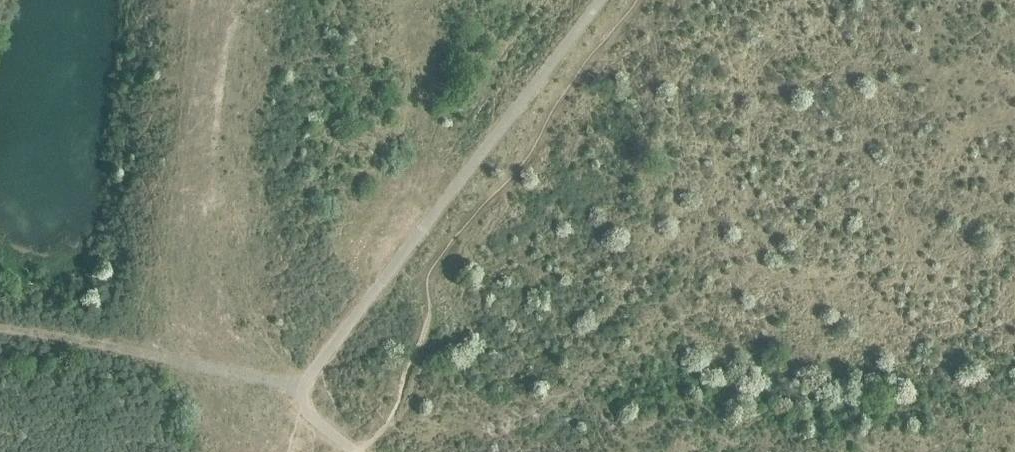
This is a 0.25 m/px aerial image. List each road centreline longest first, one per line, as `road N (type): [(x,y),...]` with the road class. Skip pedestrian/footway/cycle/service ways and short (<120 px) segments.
road 1 (unclassified): [(301,406),(329,339),(598,0)]
road 2 (unclassified): [(0,328),(150,352),(301,406)]

